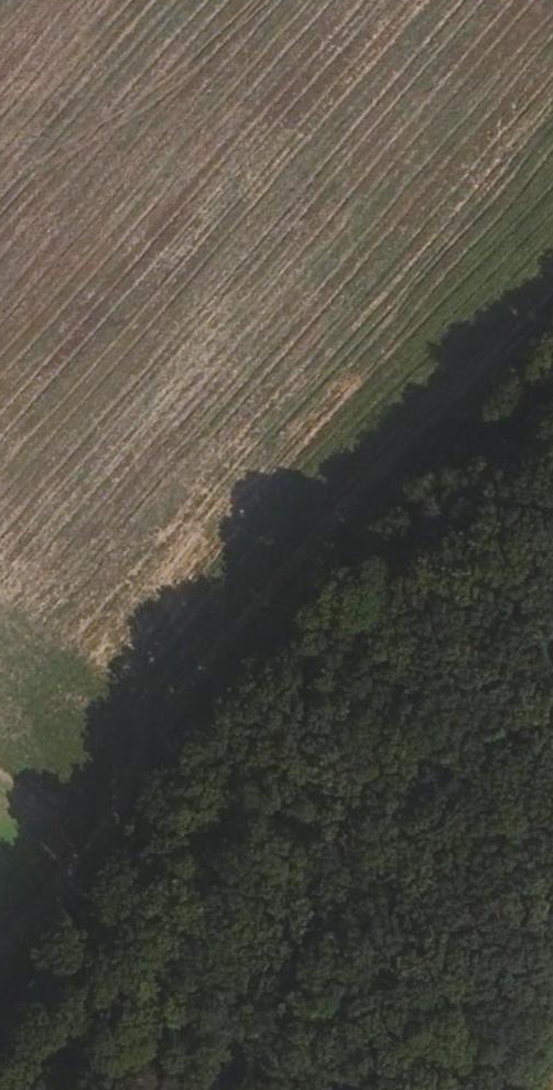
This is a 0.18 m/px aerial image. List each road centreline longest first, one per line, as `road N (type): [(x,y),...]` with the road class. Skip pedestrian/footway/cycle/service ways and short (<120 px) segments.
road 1 (track): [(552,297),(324,507),(0,890)]

